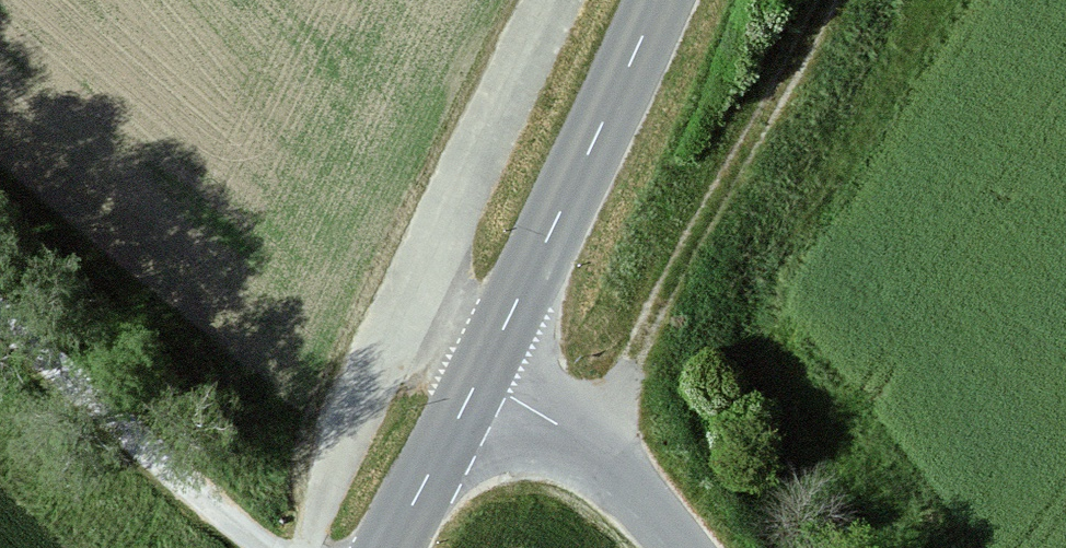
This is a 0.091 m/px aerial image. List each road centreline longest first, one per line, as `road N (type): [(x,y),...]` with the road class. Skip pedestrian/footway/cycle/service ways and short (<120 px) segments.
road 1 (track): [(481,378),(645,340),(800,0)]
road 2 (track): [(481,378),(391,336),(527,0)]
road 3 (tertiary): [(481,378),(654,0)]
road 4 (unclassified): [(481,378),(590,444),(678,547)]
road 5 (track): [(391,336),(300,547)]
road 6 (tertiary): [(390,547),(481,378)]

